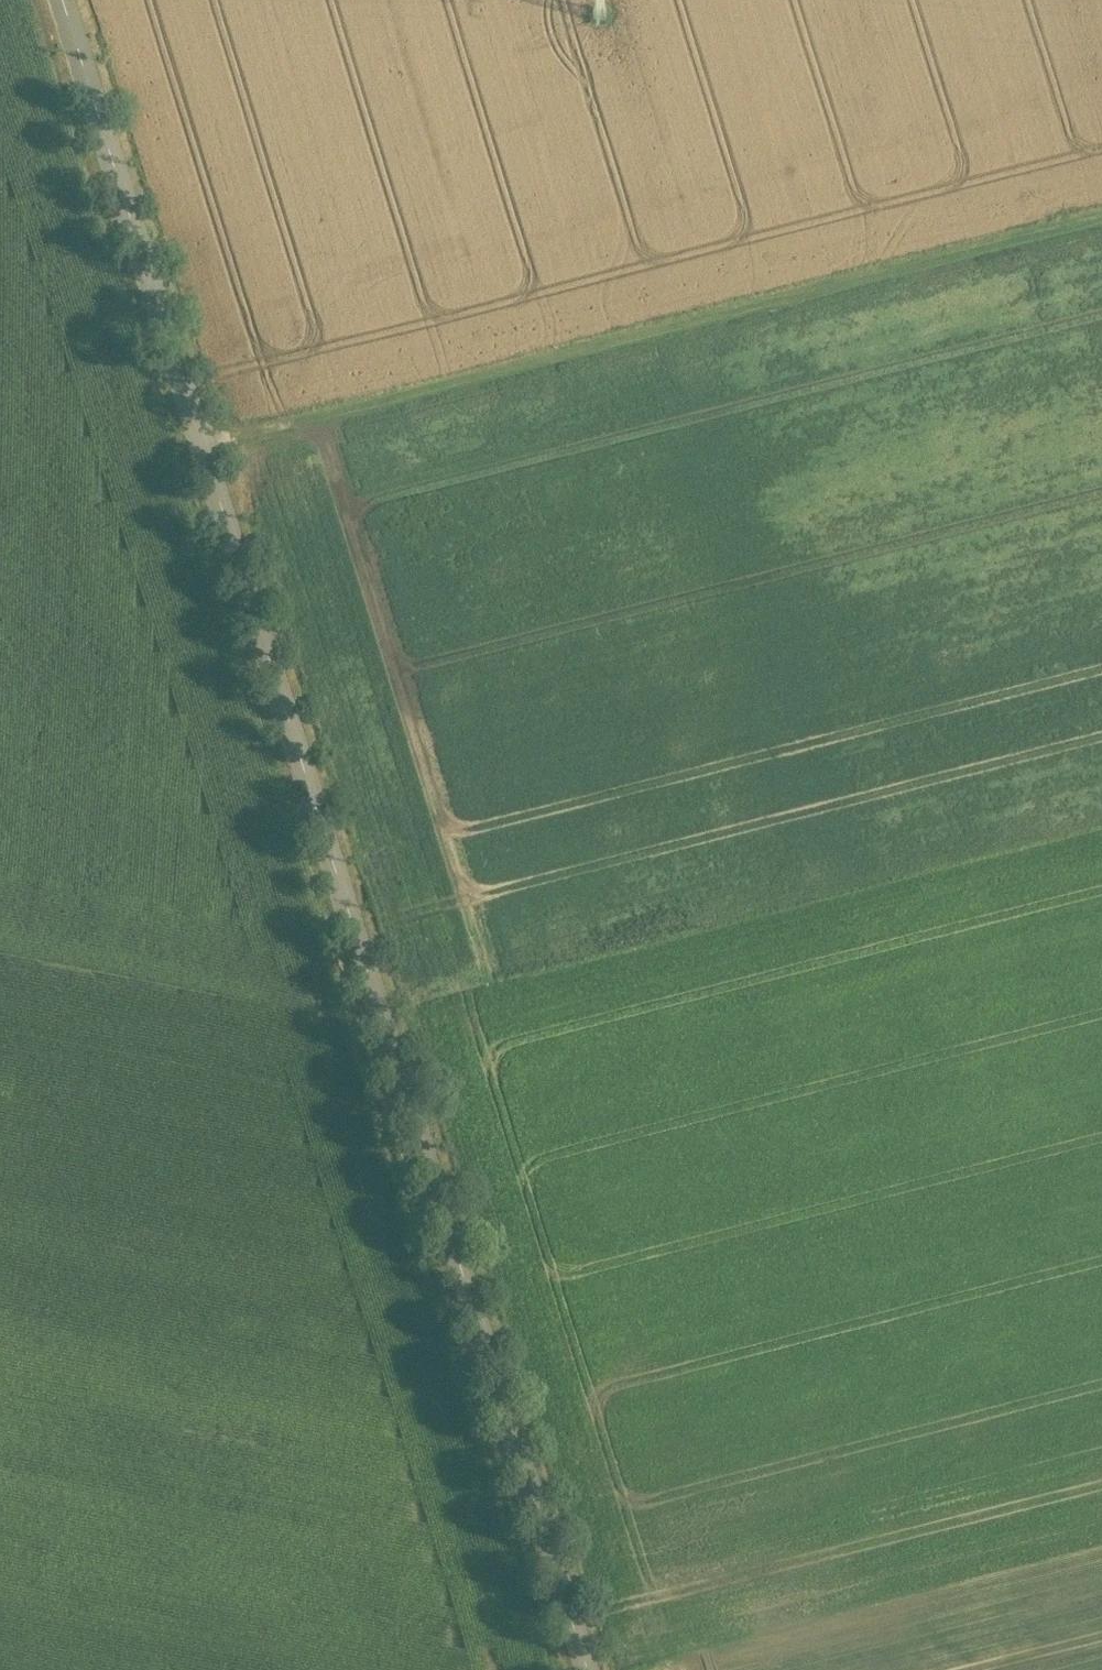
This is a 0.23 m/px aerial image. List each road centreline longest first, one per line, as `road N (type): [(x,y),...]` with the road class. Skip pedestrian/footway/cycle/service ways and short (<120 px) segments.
road 1 (residential): [(63,0),(588,1669)]

